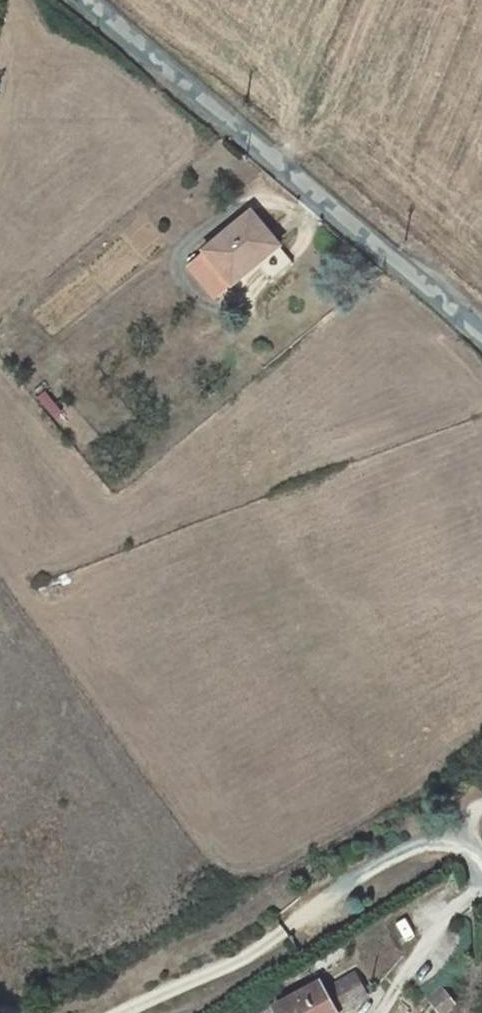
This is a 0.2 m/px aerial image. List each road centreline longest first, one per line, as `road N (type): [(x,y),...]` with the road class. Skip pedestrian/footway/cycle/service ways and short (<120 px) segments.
road 1 (unclassified): [(93,0),(481,339)]

